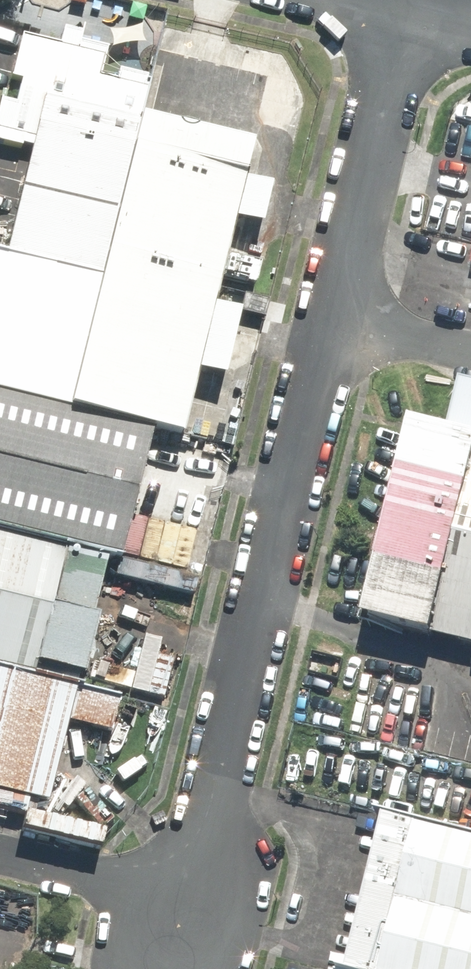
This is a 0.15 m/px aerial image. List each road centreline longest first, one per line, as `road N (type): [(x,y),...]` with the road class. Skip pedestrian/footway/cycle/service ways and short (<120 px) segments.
road 1 (unclassified): [(178,968),(407,3)]

